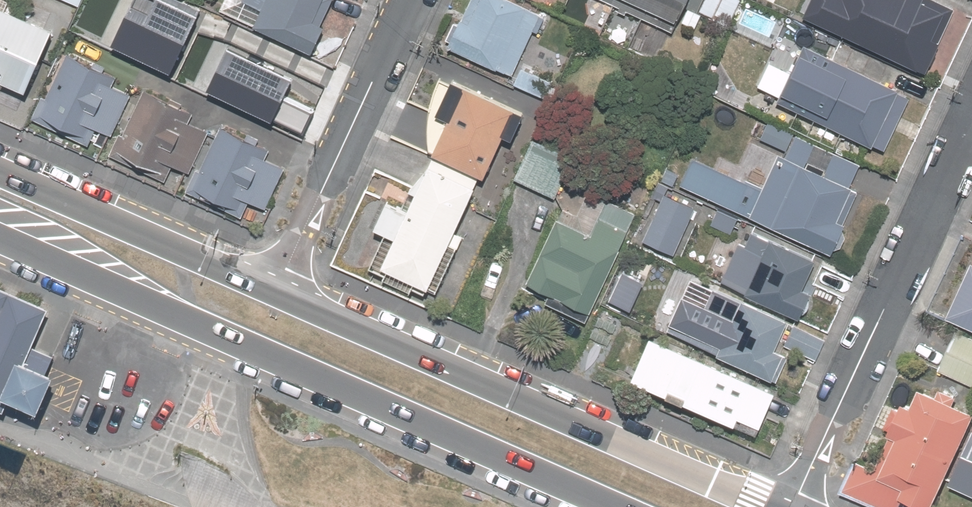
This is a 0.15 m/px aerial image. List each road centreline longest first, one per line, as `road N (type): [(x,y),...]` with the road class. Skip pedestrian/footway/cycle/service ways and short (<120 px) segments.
road 1 (primary): [(616,506),(0,239)]
road 2 (primary): [(276,291),(773,506)]
road 3 (residential): [(790,506),(971,118)]
road 4 (residential): [(410,0),(276,291)]
road 5 (primary): [(0,170),(276,291)]

